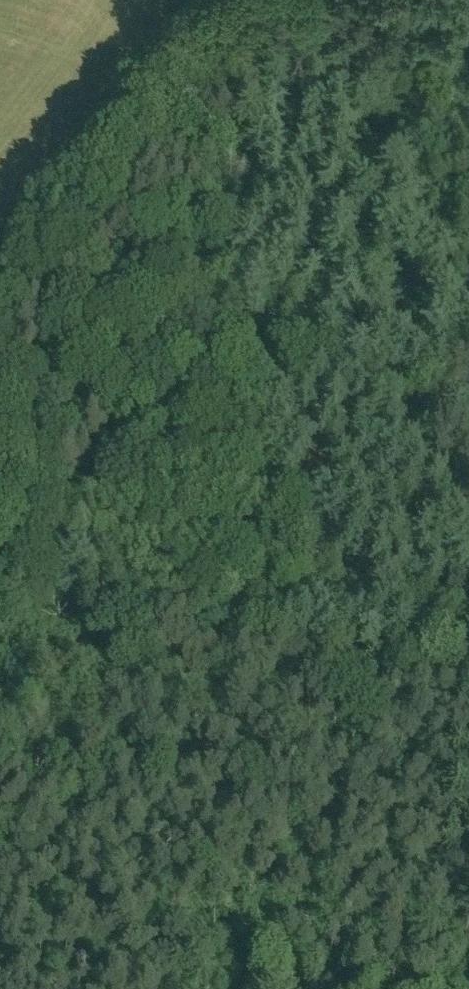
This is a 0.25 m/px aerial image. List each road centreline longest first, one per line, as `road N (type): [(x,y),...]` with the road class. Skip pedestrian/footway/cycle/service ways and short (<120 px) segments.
road 1 (track): [(0,278),(210,0)]

